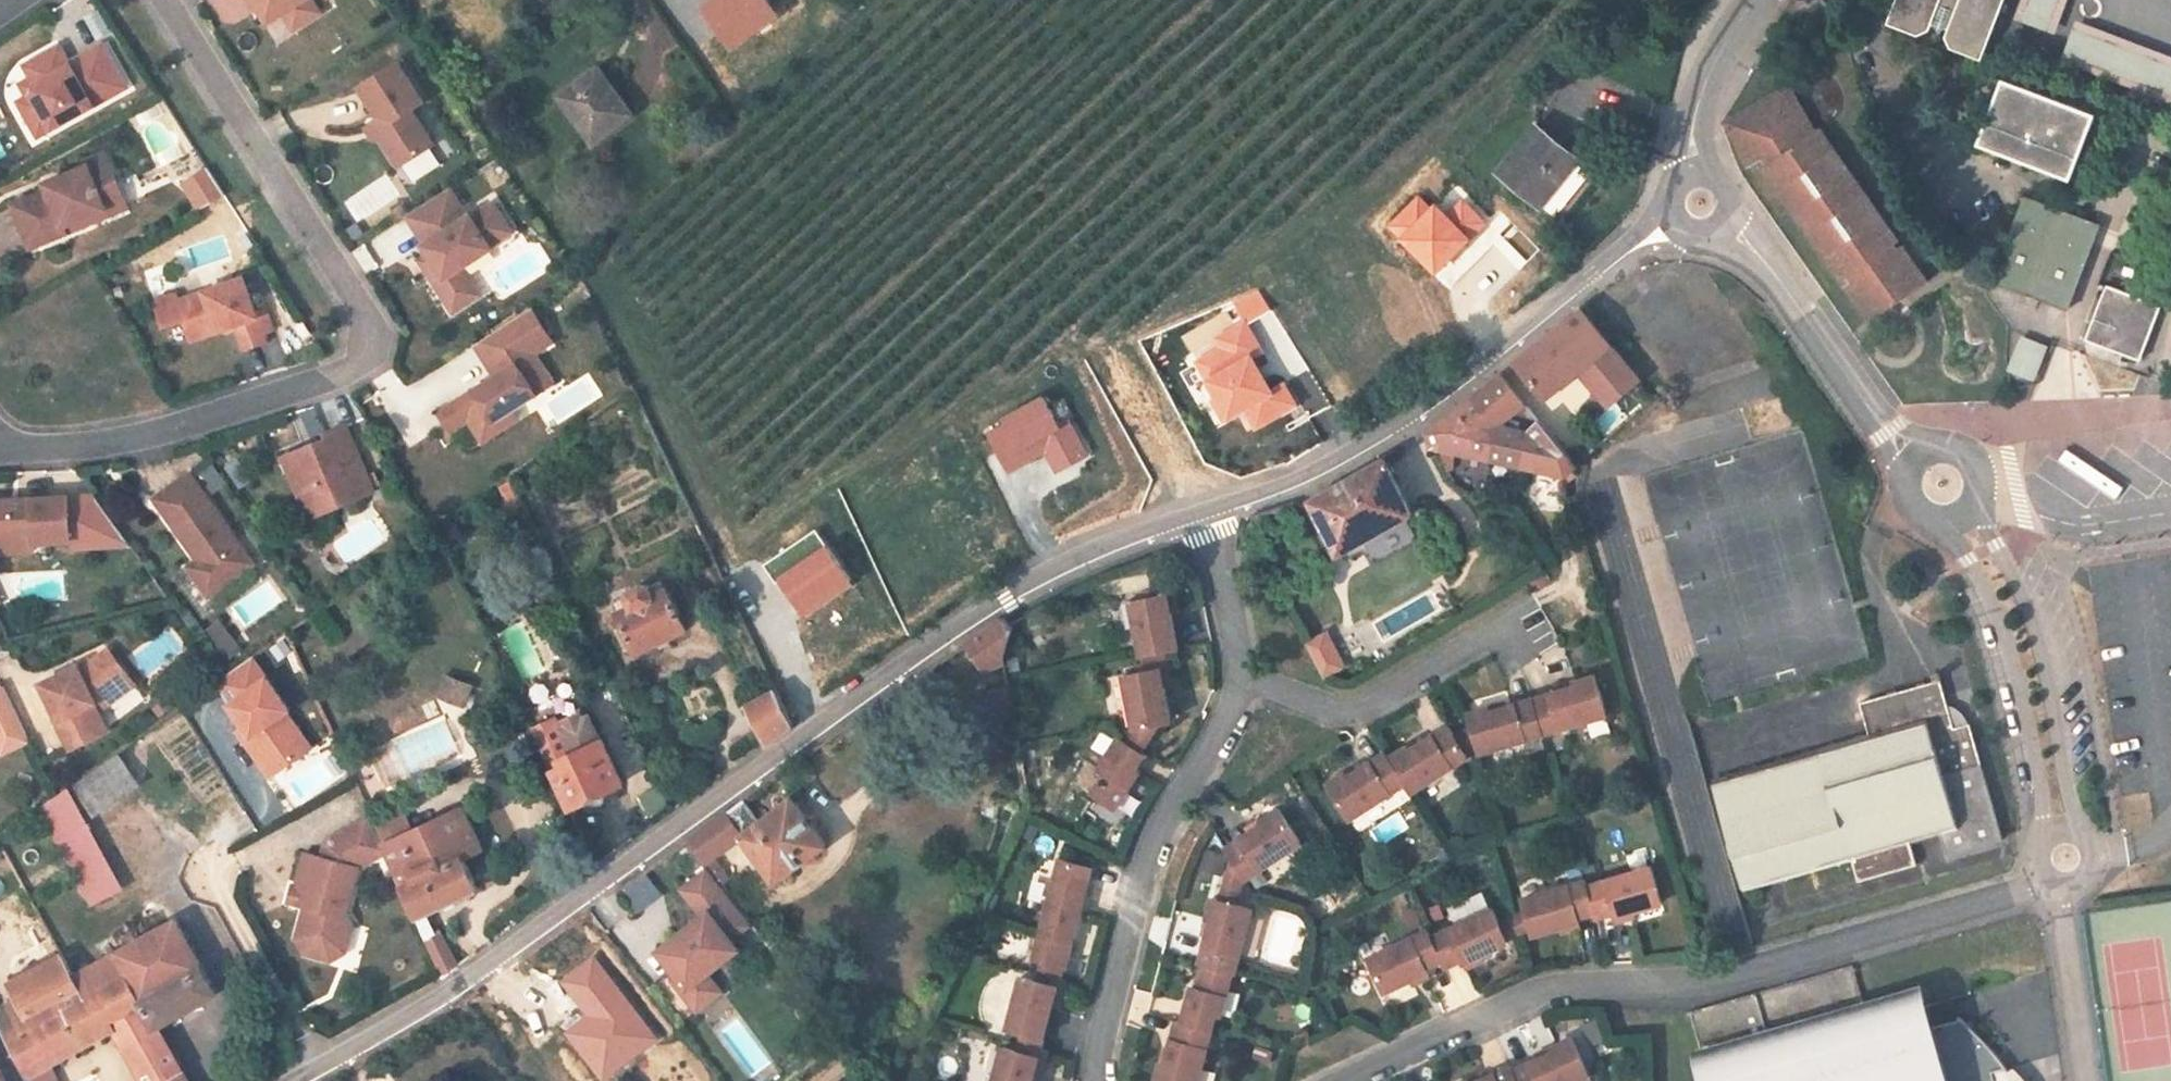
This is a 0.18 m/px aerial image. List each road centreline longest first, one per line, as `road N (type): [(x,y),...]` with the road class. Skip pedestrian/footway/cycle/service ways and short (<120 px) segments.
road 1 (residential): [(1204,512),(1033,570),(543,933),(294,1080)]
road 2 (residential): [(127,0),(346,352),(333,384),(115,445),(0,446)]
road 3 (unclassified): [(1347,1080),(1518,1002),(1607,983),(1750,972),(2016,895),(2046,879)]
road 4 (residential): [(1670,206),(1401,421),(1204,512)]
road 5 (unclassified): [(1236,696),(1135,868),(1126,946),(1100,1025),(1100,1080)]
road 6 (unclassified): [(1974,522),(2026,680),(2061,827)]
road 7 (residential): [(1236,696),(1338,715),(1526,623)]
road 8 (unclassified): [(1724,219),(1757,280),(1902,458)]
road 9 (unclassified): [(1781,0),(1715,74),(1686,173)]
road 10 (residential): [(2069,887),(2066,923),(2088,1080)]
road 11 (unclassified): [(1204,512),(1238,640),(1236,696)]
road 12 (unclassified): [(1989,497),(2080,527),(2170,512)]
road 13 (unclassified): [(1902,458),(1894,487),(1912,524),(1943,534),(1974,522)]
road 14 (unclassified): [(1989,497),(1984,462),(1959,441),(1930,440),(1902,458)]

